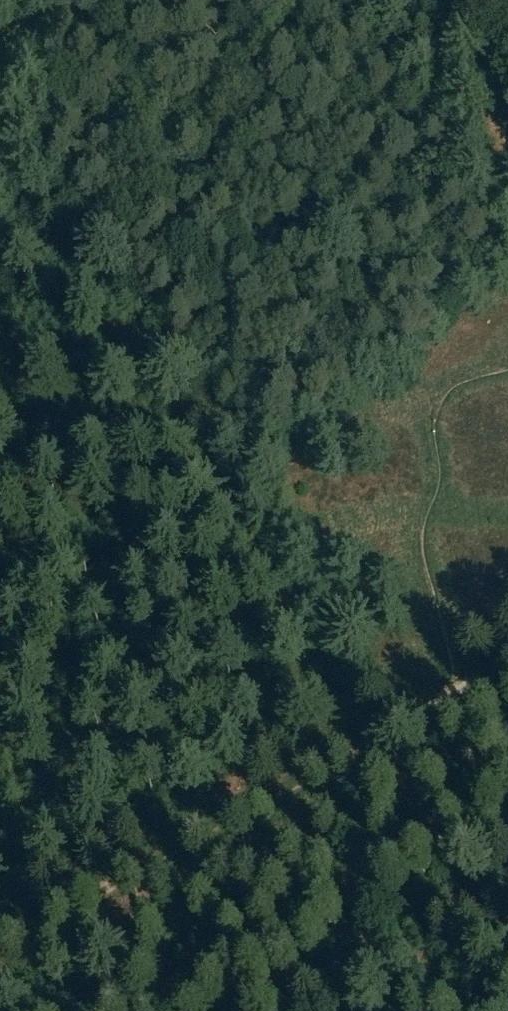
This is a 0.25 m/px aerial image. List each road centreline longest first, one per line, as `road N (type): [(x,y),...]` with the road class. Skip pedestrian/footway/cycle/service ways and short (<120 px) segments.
road 1 (track): [(0,940),(375,733)]

